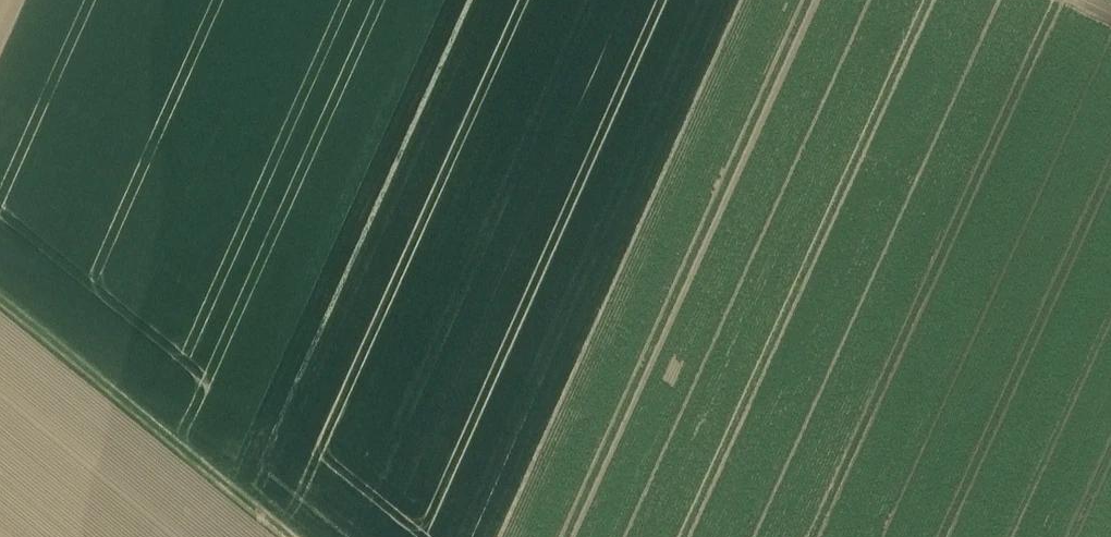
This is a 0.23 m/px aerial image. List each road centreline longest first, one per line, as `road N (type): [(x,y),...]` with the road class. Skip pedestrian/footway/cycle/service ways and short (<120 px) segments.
road 1 (track): [(290,536),(0,301)]

